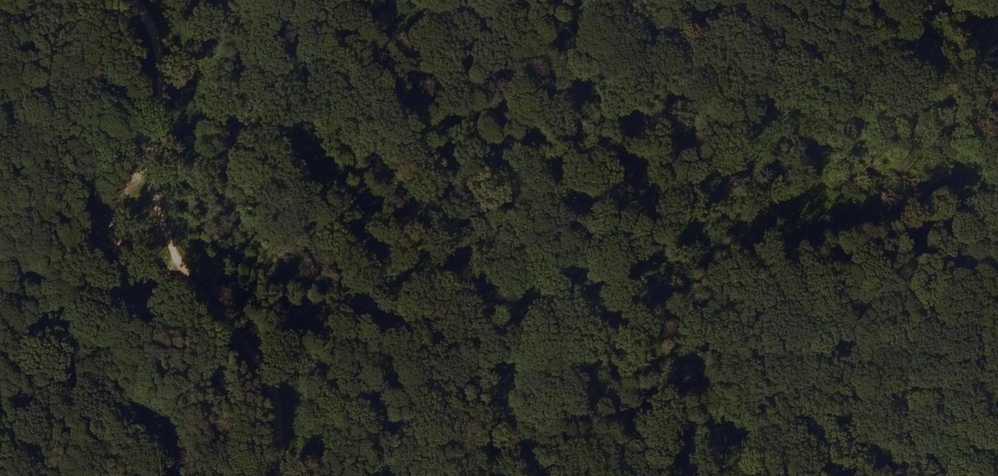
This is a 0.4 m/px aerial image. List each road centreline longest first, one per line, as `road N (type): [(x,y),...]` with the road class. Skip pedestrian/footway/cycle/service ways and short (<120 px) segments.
road 1 (track): [(130,0),(163,28),(147,212),(291,392),(280,475)]

